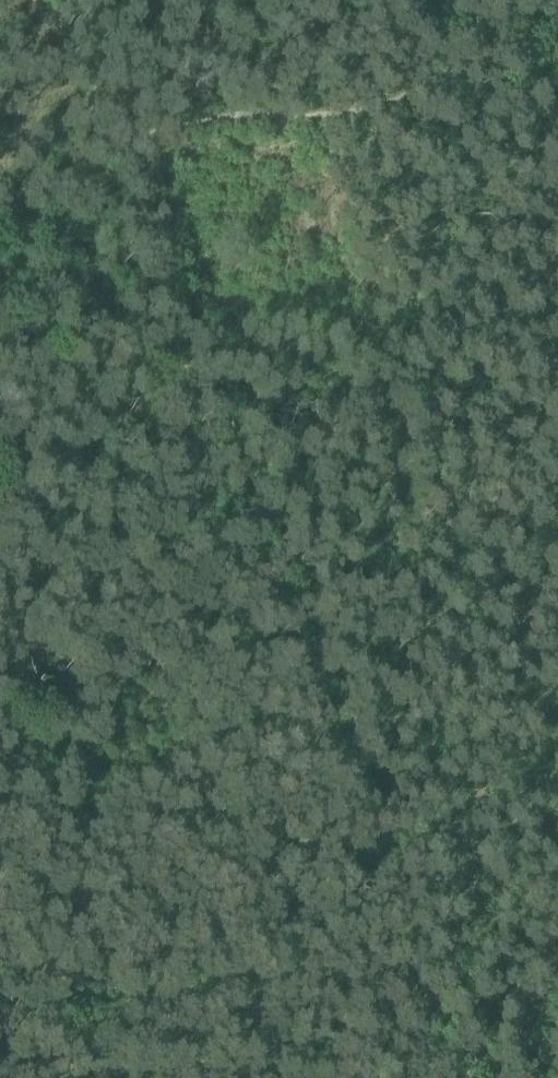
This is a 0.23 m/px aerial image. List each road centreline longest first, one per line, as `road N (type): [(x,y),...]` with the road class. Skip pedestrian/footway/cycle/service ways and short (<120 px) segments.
road 1 (track): [(0,226),(138,142),(557,57)]

